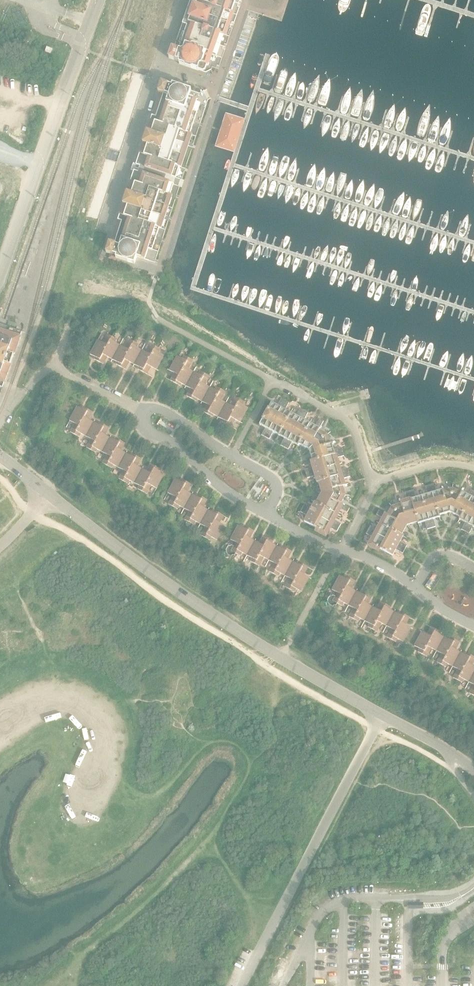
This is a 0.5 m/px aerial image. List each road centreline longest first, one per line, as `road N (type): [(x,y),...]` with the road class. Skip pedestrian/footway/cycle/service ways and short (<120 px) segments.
road 1 (unclassified): [(473,773),(221,621),(0,456)]
road 2 (unclassified): [(0,277),(98,0)]

